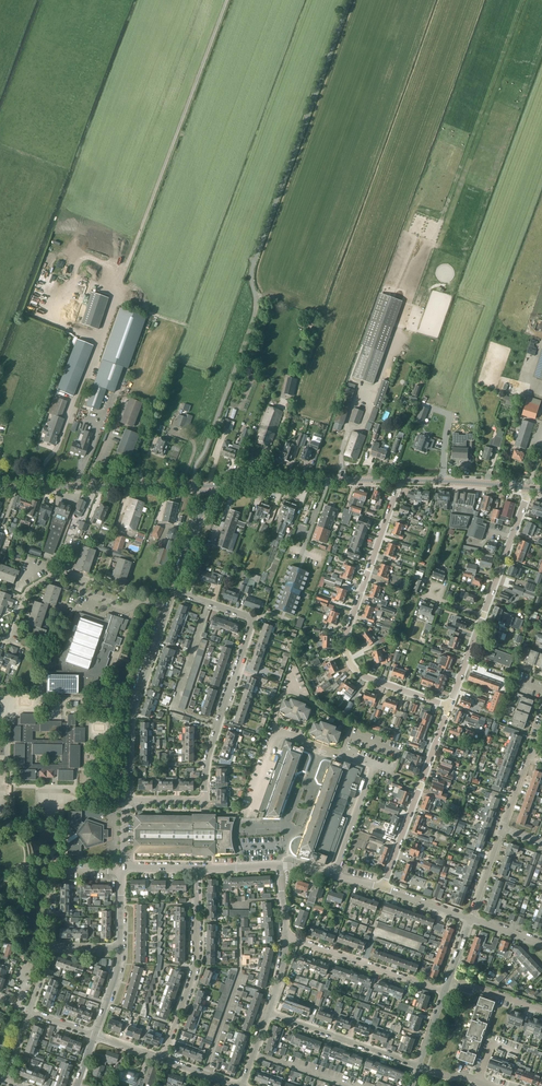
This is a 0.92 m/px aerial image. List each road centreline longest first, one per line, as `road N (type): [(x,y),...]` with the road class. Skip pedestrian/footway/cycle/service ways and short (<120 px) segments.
road 1 (residential): [(173,591),(252,620),(208,760),(206,799),(129,800)]
road 2 (residential): [(450,707),(361,674),(346,649),(398,480)]
road 3 (residential): [(333,875),(373,763),(277,730),(289,692)]
road 4 (tertiary): [(0,488),(208,485)]
road 5 (unclassified): [(129,800),(135,699),(167,608)]
road 6 (residential): [(162,1059),(194,972),(197,869)]
road 7 (residential): [(382,888),(450,707)]
road 8 (residential): [(445,992),(286,938)]
road 9 (residential): [(269,1012),(418,1066)]
road 10 (residential): [(483,615),(528,488)]
road 11 (tertiary): [(528,488),(398,480)]
road 12 (tertiary): [(330,481),(208,485)]

